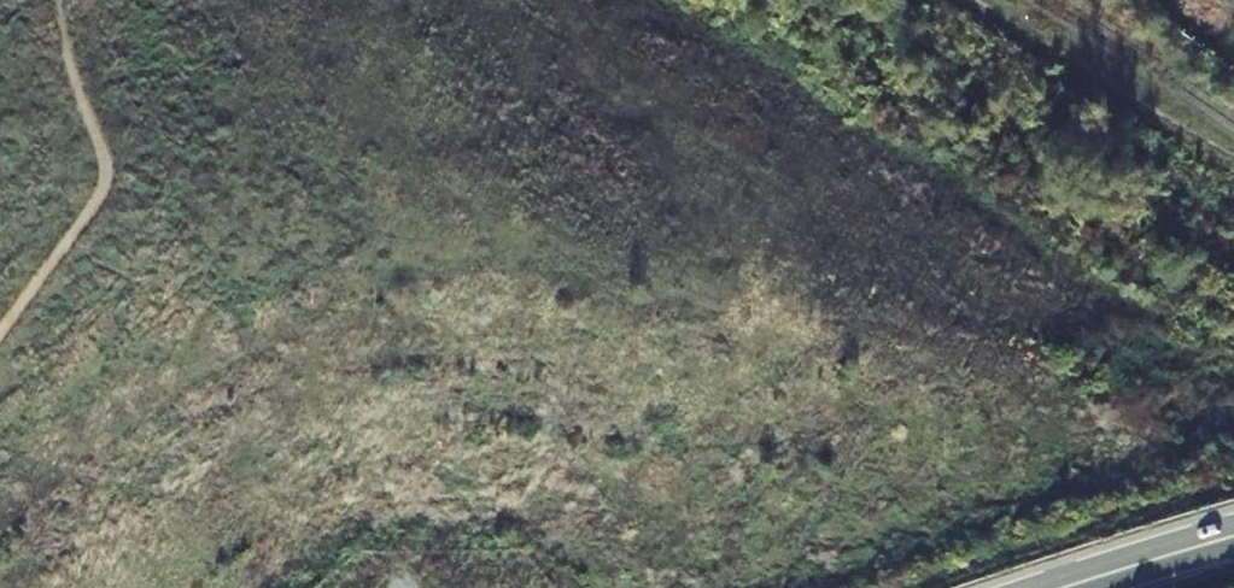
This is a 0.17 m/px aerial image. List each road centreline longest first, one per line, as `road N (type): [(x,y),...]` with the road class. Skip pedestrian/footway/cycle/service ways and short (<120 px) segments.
road 1 (secondary): [(1067,587),(1233,538)]

